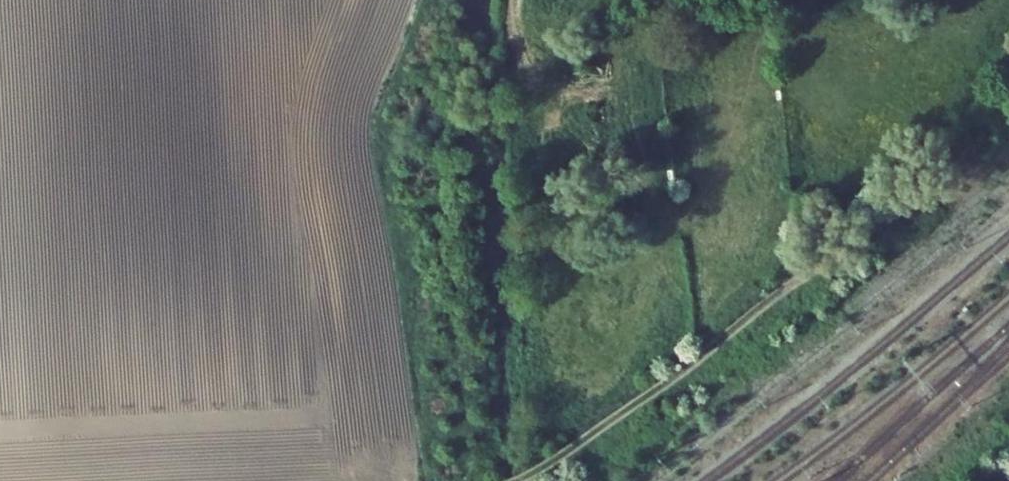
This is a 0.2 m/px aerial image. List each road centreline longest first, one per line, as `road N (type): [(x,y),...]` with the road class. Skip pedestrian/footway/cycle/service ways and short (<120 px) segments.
road 1 (track): [(518,480),(694,363),(785,289),(926,200)]

